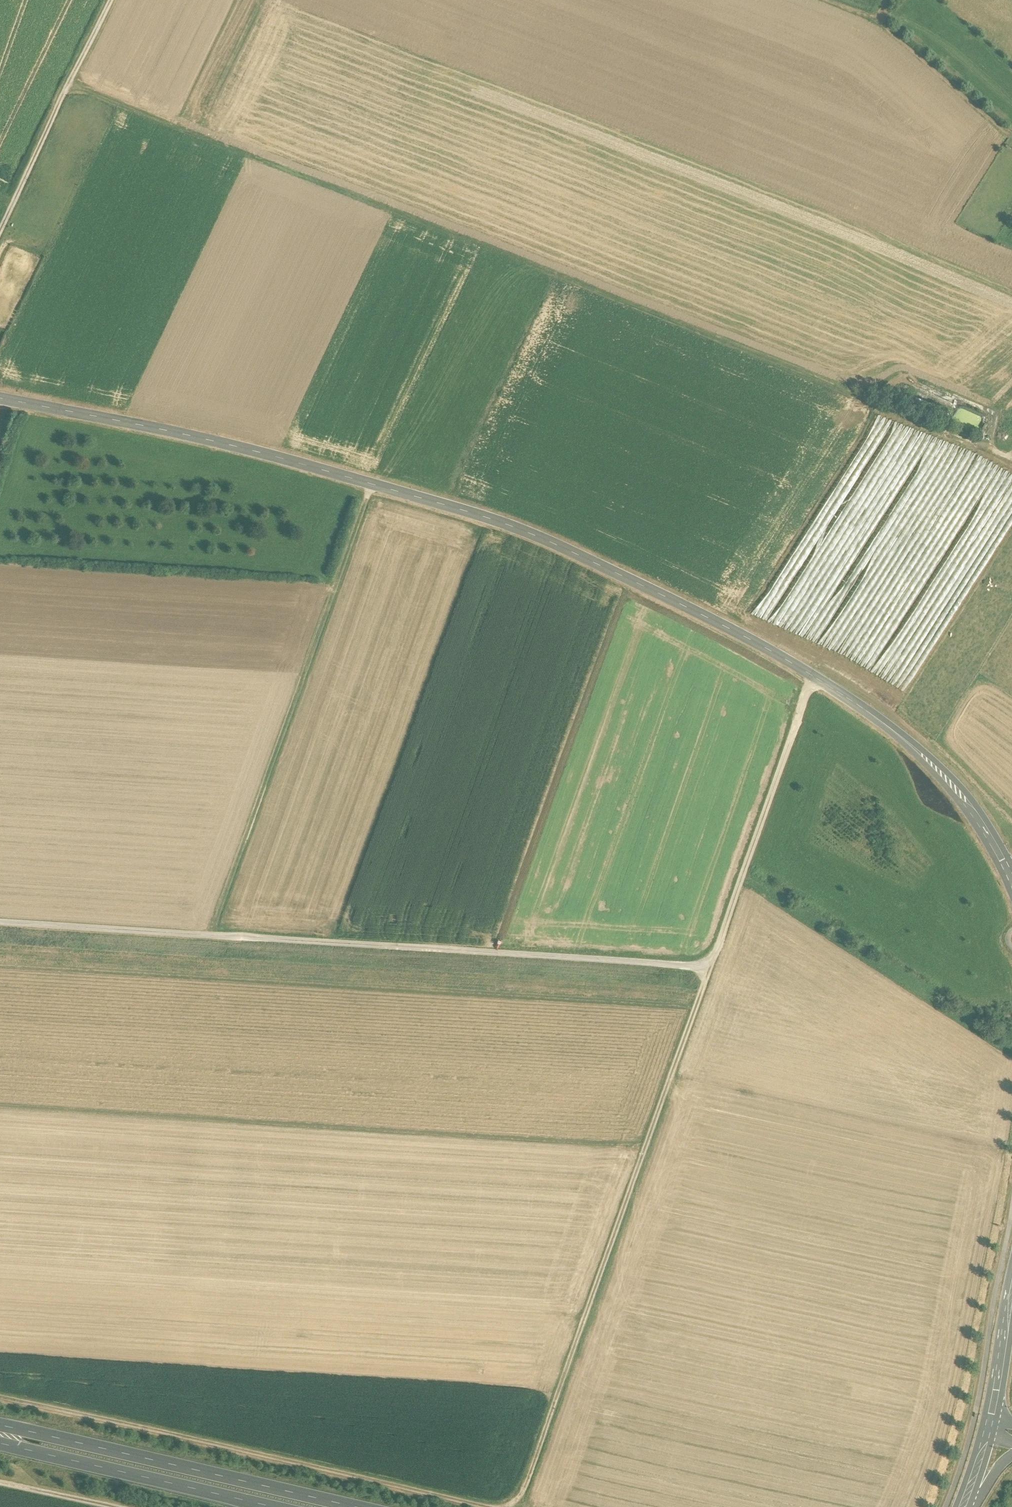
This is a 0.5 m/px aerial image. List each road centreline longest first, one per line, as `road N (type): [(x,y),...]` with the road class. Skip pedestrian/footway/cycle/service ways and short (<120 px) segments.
road 1 (tertiary): [(1011,880),(952,784),(876,718),(768,649),(599,564),(507,525),(278,457),(0,398)]
road 2 (track): [(68,89),(989,452)]
road 3 (track): [(509,1506),(560,1389),(813,676)]
road 4 (track): [(710,968),(0,923)]
road 5 (track): [(0,1396),(481,1506)]
road 6 (track): [(212,936),(374,485)]
road 7 (trunk): [(354,1506),(0,1426)]
road 8 (trunk): [(0,1442),(272,1506)]
road 9 (track): [(0,231),(113,0)]
road 10 (tertiary): [(991,1417),(1011,1294)]

